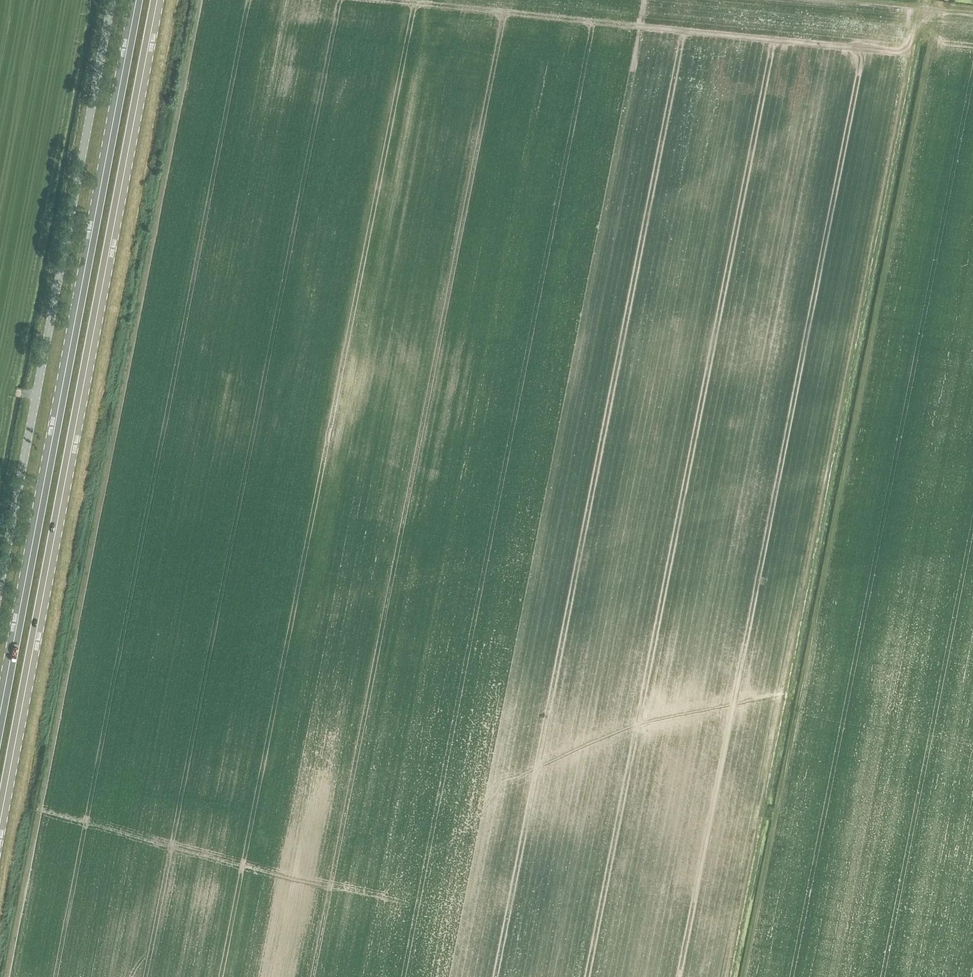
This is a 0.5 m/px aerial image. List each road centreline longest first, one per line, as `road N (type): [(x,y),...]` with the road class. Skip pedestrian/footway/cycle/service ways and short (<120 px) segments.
road 1 (primary): [(0,819),(158,0)]
road 2 (primary): [(135,0),(0,706)]
road 3 (unclassified): [(0,583),(112,0)]

